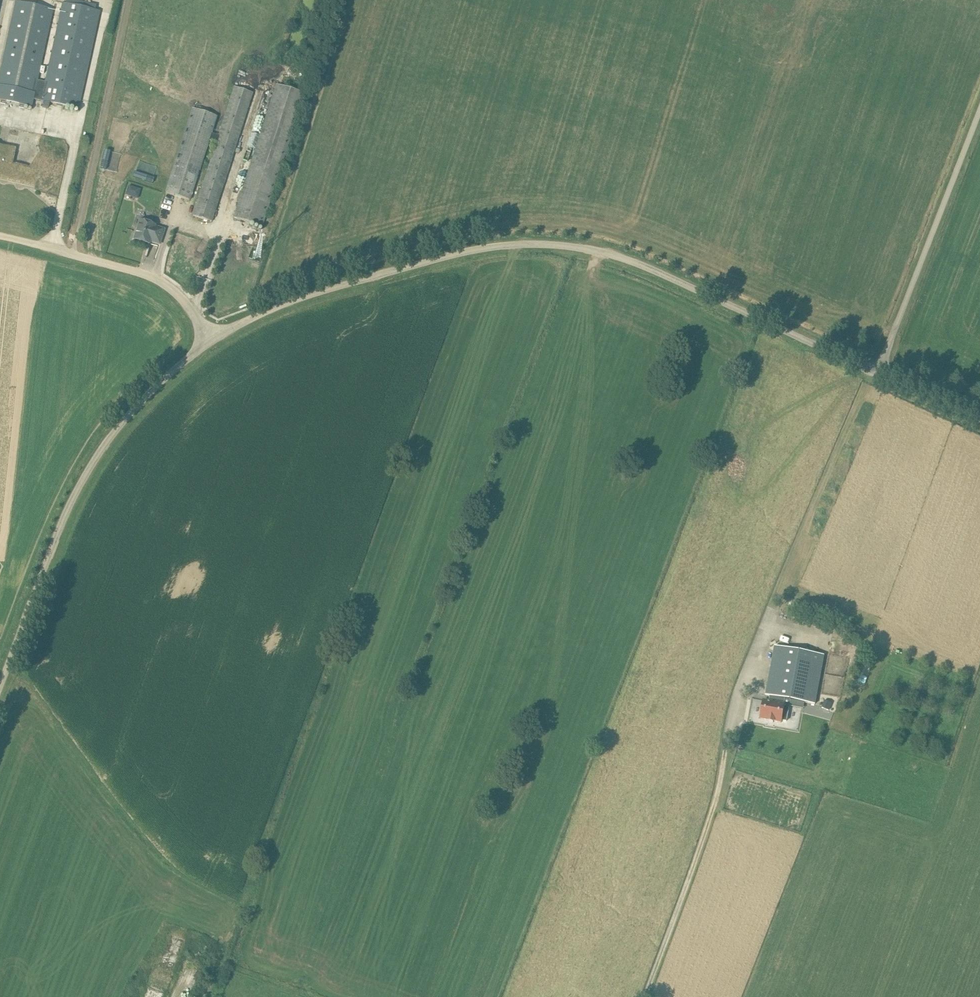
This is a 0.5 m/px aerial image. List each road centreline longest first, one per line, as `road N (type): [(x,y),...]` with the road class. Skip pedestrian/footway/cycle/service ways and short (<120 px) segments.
road 1 (track): [(645,996),(715,804),(756,649),(885,358),(979,114)]
road 2 (unclassified): [(979,423),(639,265),(553,246),(475,251),(348,285),(212,339)]
road 3 (unclassified): [(0,691),(89,473),(133,411),(212,339)]
road 4 (unclassified): [(212,339),(174,293),(148,276),(0,237)]

